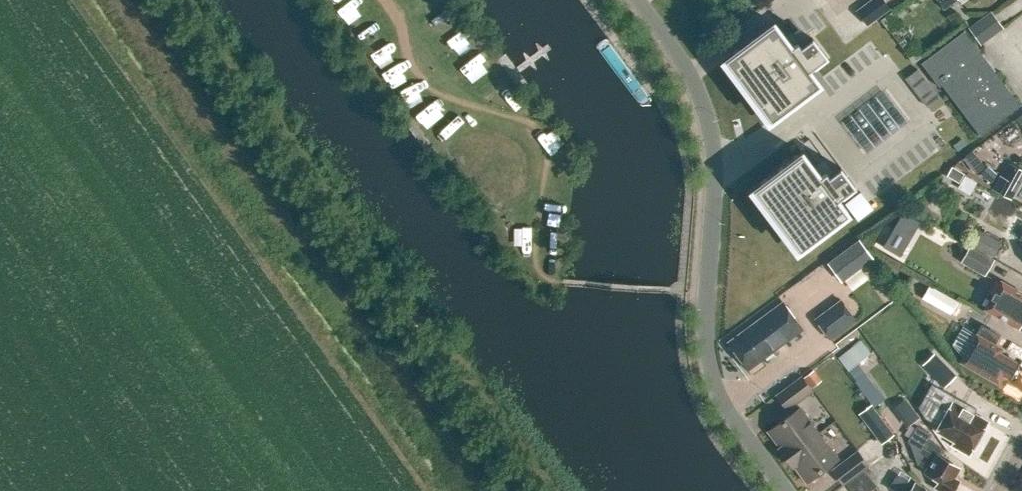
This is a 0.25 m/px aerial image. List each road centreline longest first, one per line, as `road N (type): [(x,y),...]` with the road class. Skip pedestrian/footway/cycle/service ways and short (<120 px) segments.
road 1 (residential): [(784,490),(712,375),(706,303),(716,188),(712,141),(698,89),(636,0)]

